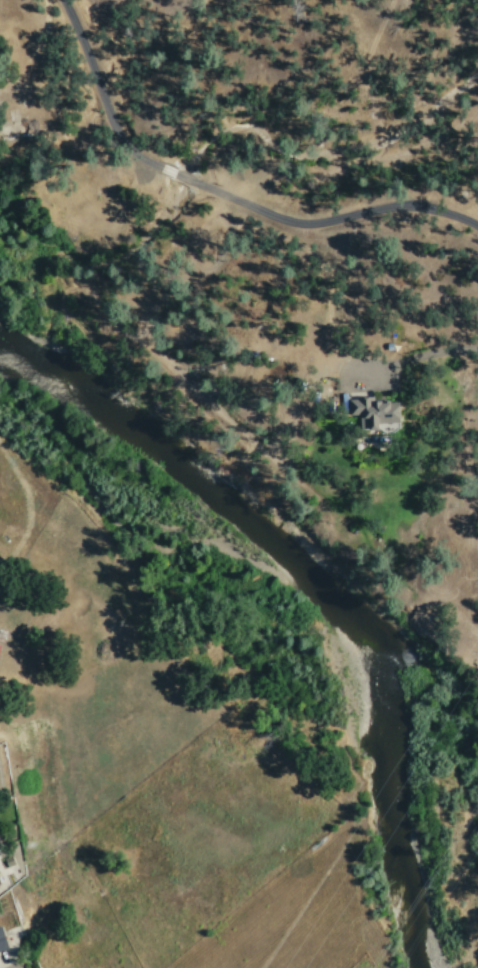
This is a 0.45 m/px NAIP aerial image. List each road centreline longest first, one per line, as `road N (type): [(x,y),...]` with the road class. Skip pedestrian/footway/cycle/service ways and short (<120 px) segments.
road 1 (residential): [(477,230),(402,207),(313,225),(284,221),(139,163),(122,151),(59,0)]

